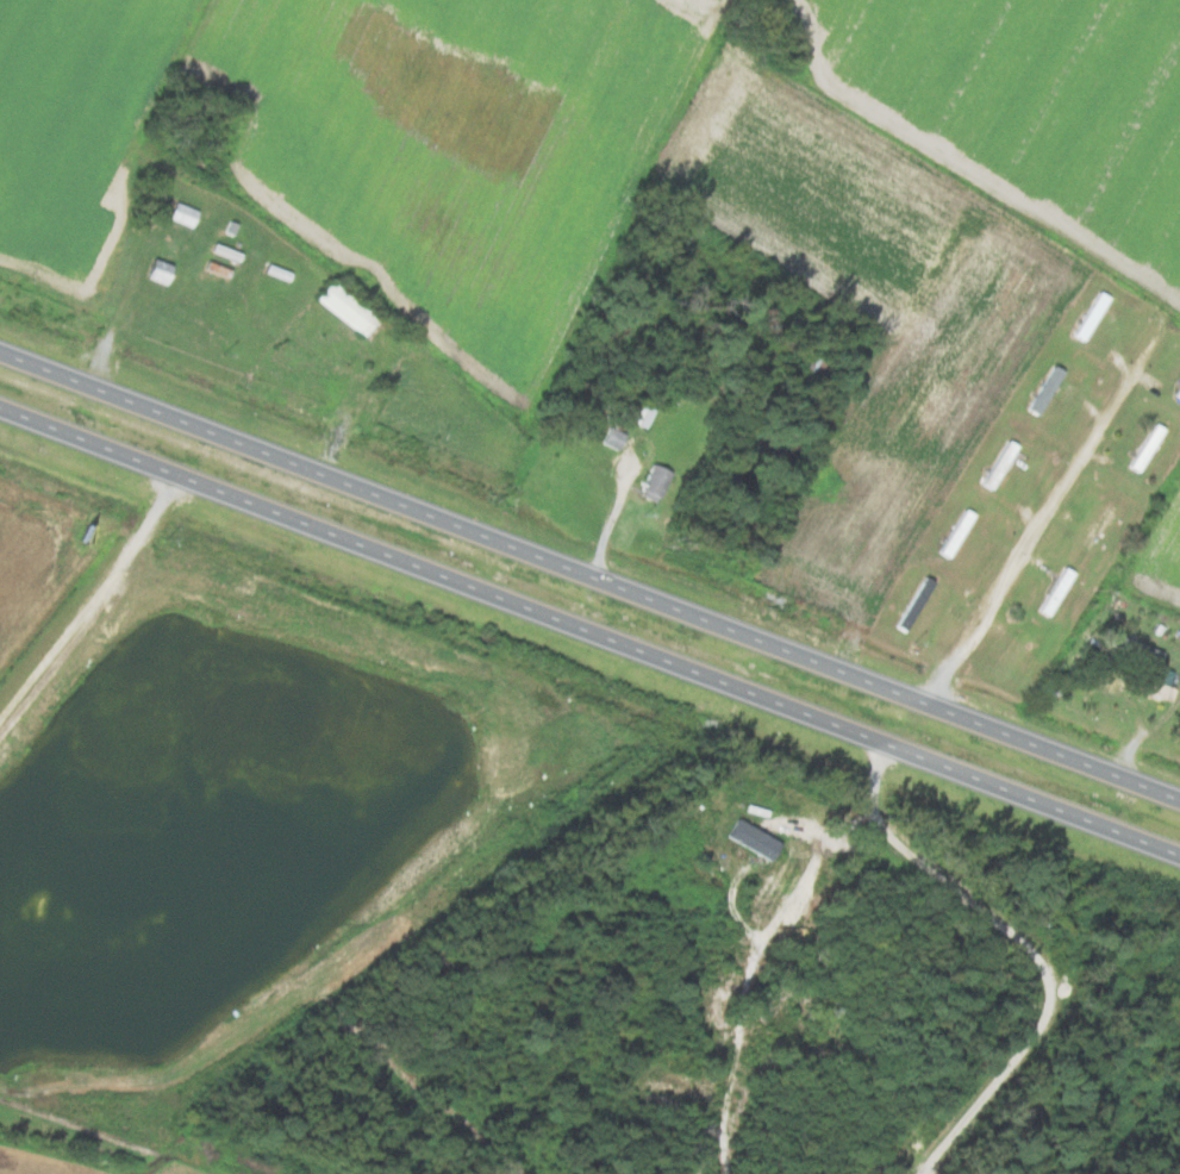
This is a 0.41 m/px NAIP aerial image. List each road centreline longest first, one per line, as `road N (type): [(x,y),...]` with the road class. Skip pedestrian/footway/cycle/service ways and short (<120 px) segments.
road 1 (trunk): [(0,406),(1179,855)]
road 2 (trunk): [(1179,800),(0,351)]
road 3 (residential): [(920,701),(1179,341)]
road 4 (residential): [(0,706),(182,476)]

